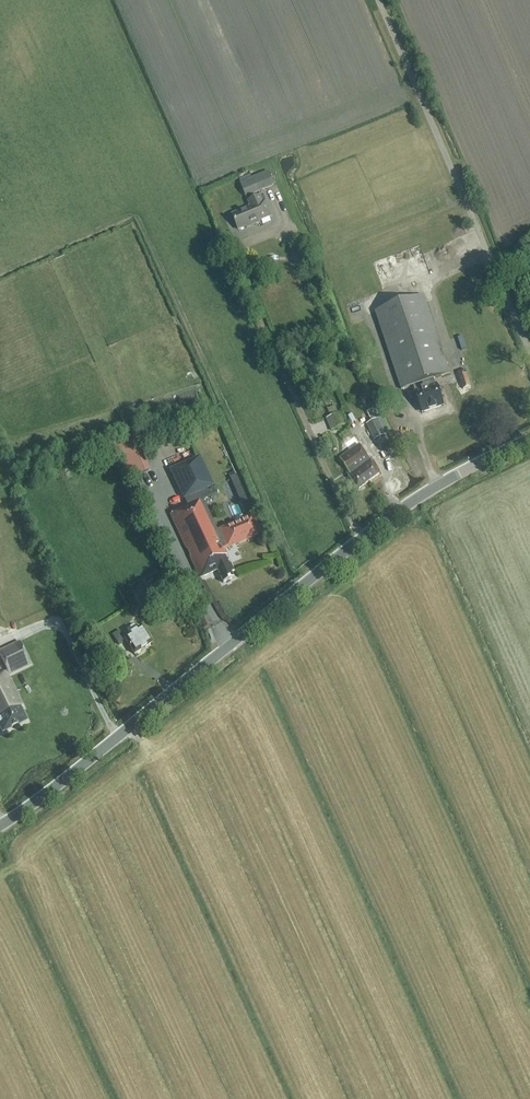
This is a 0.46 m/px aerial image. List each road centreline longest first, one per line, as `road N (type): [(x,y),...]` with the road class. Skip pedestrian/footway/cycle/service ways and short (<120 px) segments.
road 1 (secondary): [(0,830),(371,531),(447,480),(529,439)]

